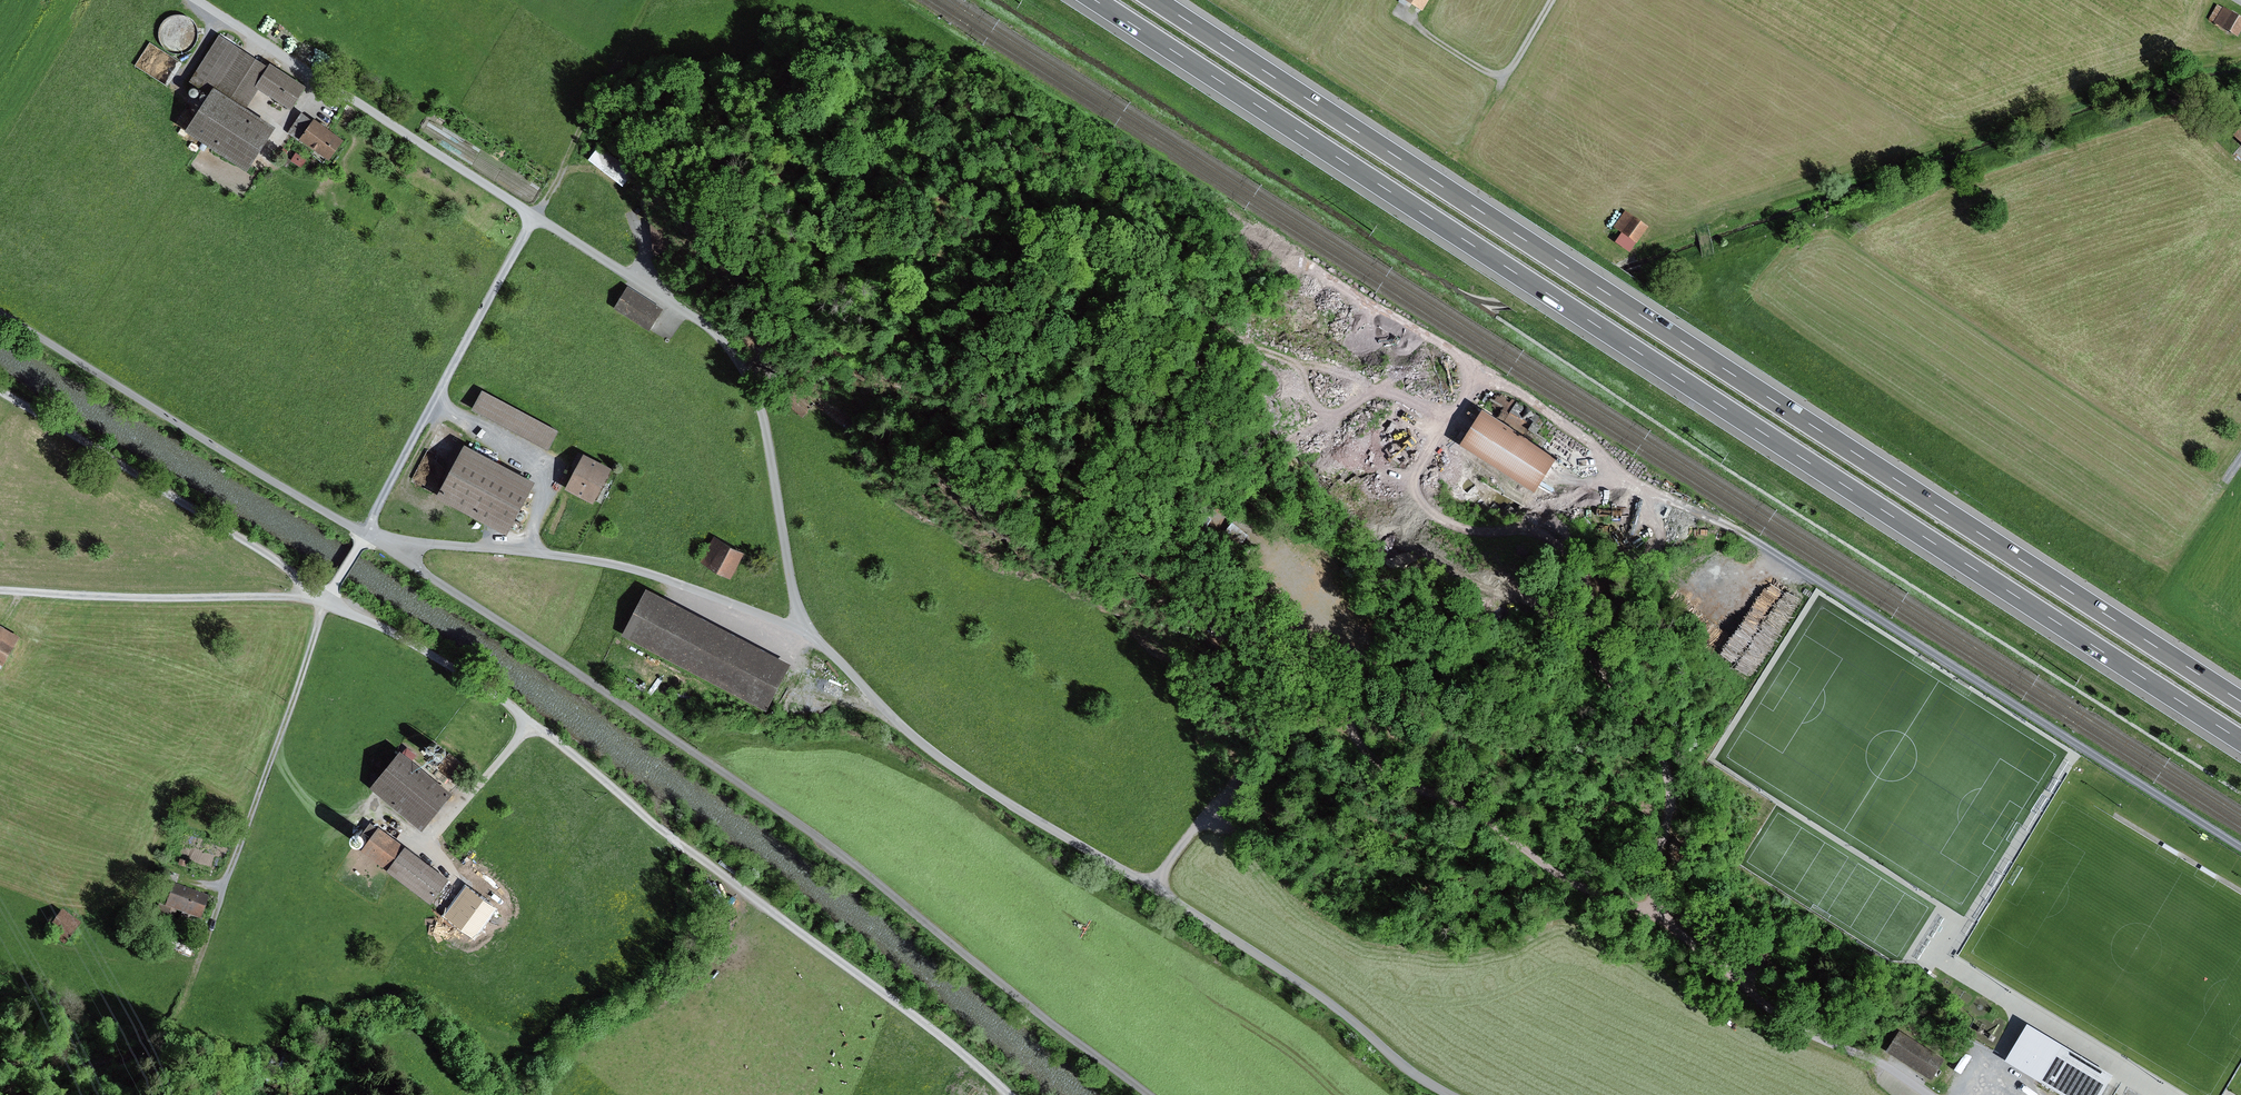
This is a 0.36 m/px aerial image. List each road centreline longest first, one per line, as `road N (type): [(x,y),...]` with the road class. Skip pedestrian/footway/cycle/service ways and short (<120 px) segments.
road 1 (motorway): [(1095,0),(2240,740)]
road 2 (motorway): [(2240,701),(1156,0)]
road 3 (unclassified): [(1450,1094),(1259,955),(935,758),(803,626),(600,563),(366,535)]
road 4 (unclassified): [(1149,1094),(846,857),(366,535)]
road 5 (track): [(1866,1056),(1758,998),(1650,914),(1534,859),(1494,822),(1378,761),(1356,738),(1334,634),(1262,538)]
road 6 (track): [(1650,914),(1670,777),(1592,622),(1592,581),(1551,534),(1525,525),(1459,526),(1423,505),(1415,487),(1473,386)]
road 7 (track): [(2240,851),(1725,523),(1696,510),(1655,511)]
road 8 (track): [(531,721),(1010,1094)]
road 9 (track): [(803,626),(749,377),(694,316),(535,217)]
road 10 (unclassified): [(366,535),(0,311)]
road 11 (track): [(194,0),(535,217)]
road 12 (track): [(325,601),(271,557),(0,391)]
road 13 (track): [(535,217),(366,535)]
road 14 (track): [(325,601),(206,930)]
road 15 (track): [(0,590),(325,601)]
road 16 (track): [(535,217),(647,0)]
road 17 (track): [(325,601),(428,652),(531,721)]
road 18 (track): [(1473,386),(1519,392),(1595,447),(1655,511)]
road 19 (track): [(1473,386),(1457,353),(1319,275)]
road 20 (track): [(531,721),(424,848)]
road 21 (track): [(1151,887),(1251,759)]
road 22 (track): [(1655,511),(1659,543),(1630,577),(1601,639)]

